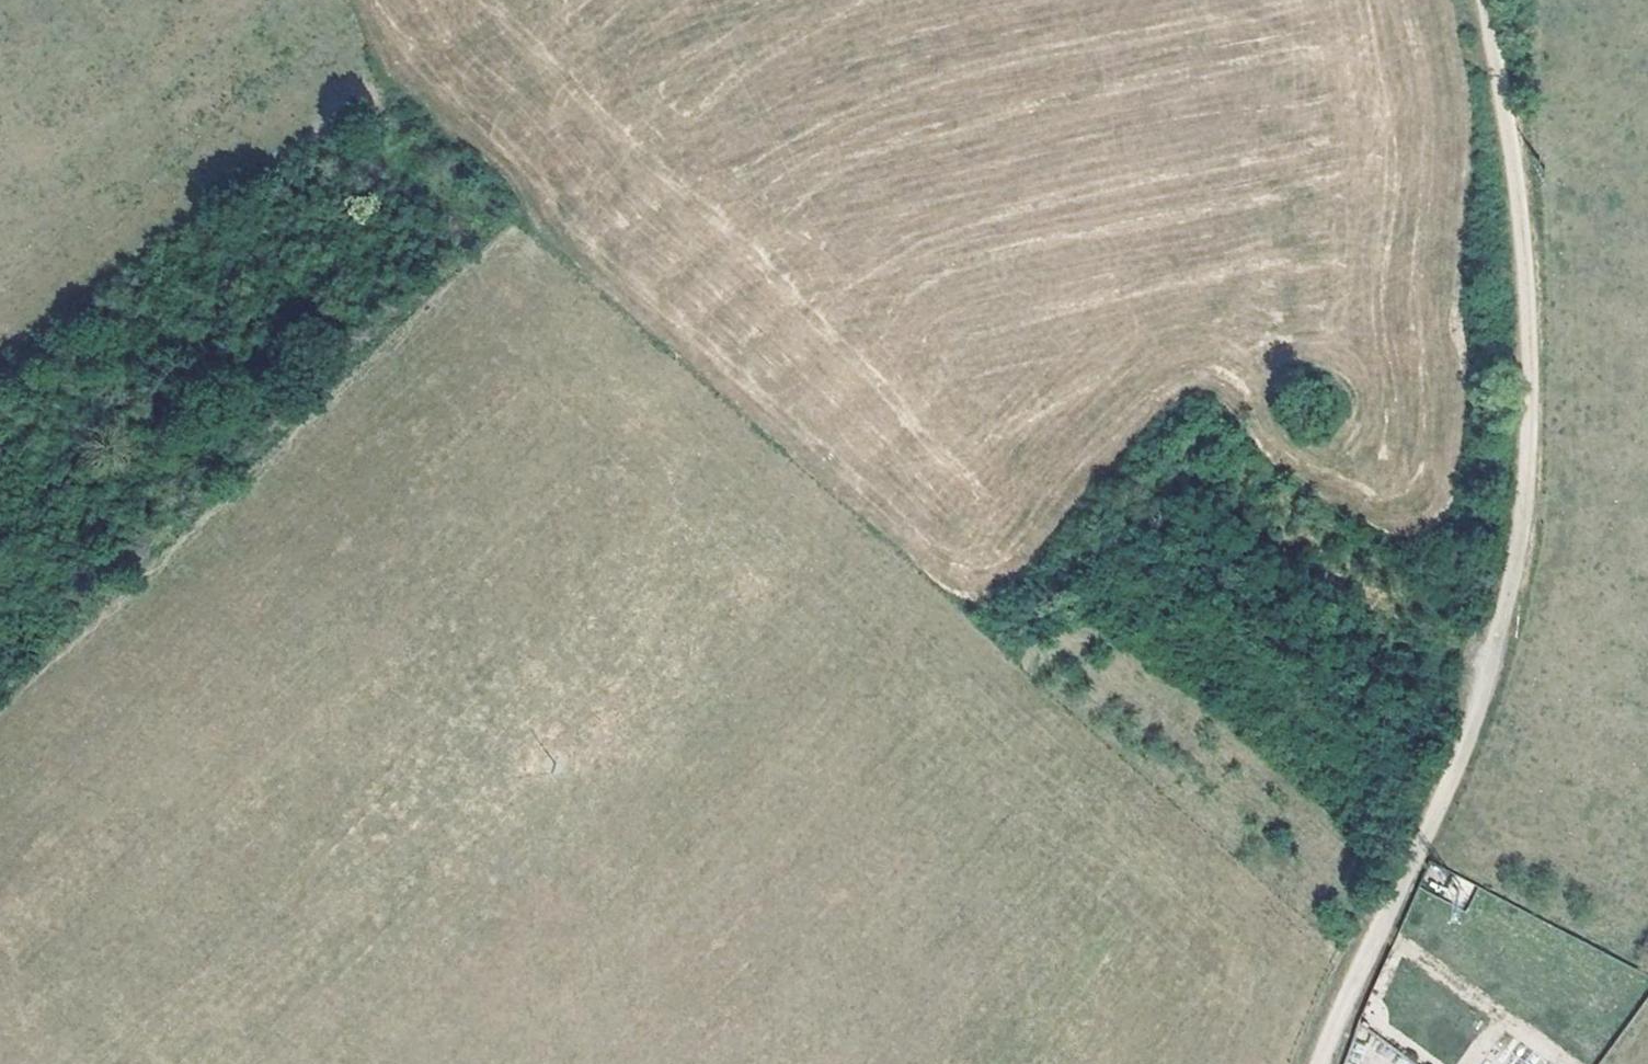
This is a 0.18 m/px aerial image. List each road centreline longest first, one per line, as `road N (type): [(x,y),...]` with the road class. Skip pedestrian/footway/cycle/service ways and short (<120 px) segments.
road 1 (track): [(1427,825),(1497,629),(1521,495),(1523,241),(1487,0)]
road 2 (unclassified): [(1322,1063),(1427,825)]

